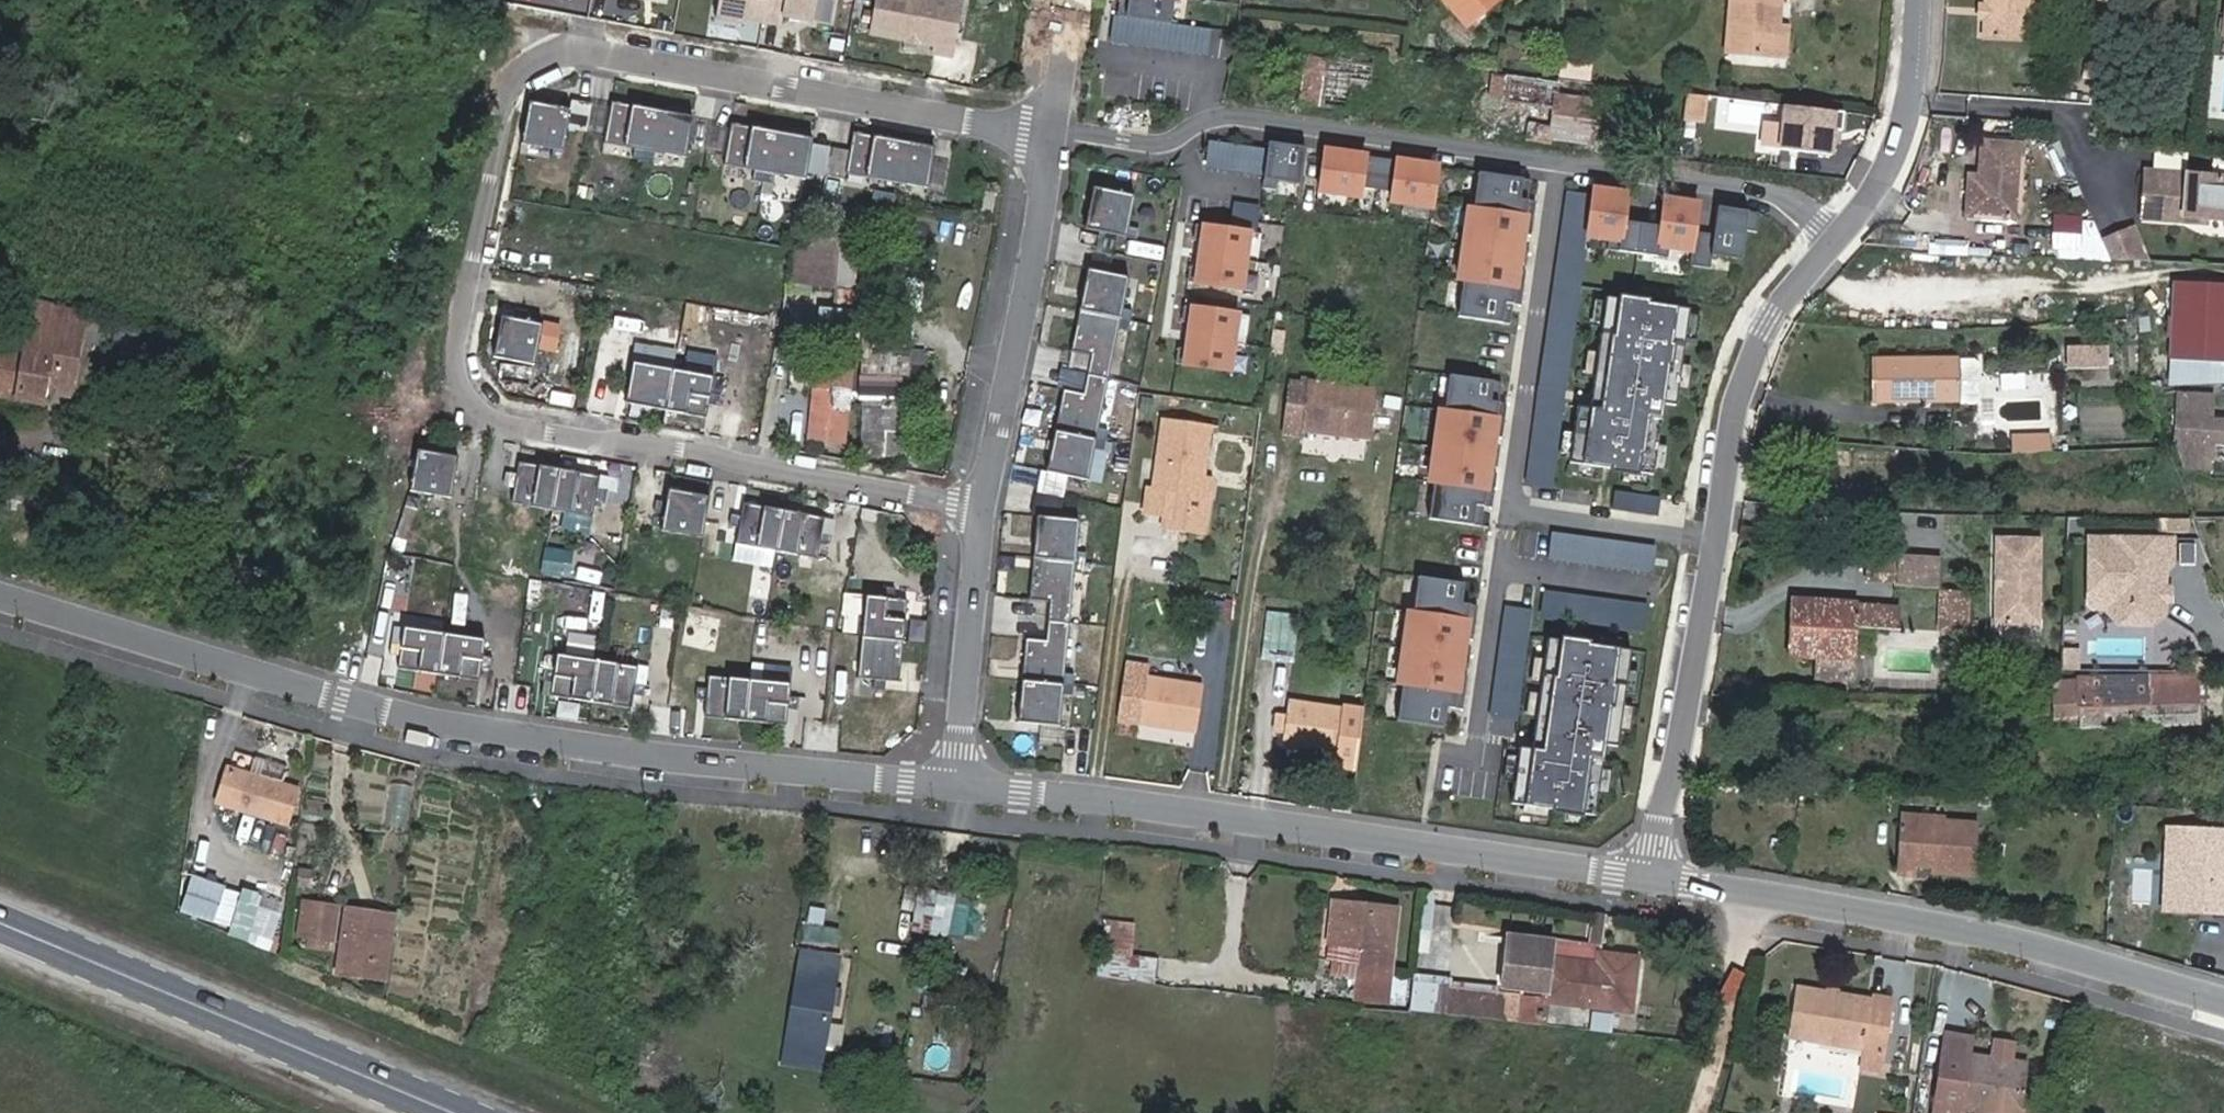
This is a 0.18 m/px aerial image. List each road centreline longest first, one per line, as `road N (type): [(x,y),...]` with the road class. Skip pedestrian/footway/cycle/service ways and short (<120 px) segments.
road 1 (residential): [(1053,129),(579,48),(508,81),(454,357),(463,395),(493,424),(988,513)]
road 2 (residential): [(0,606),(346,713),(609,756),(956,790)]
road 3 (residential): [(956,790),(1276,826),(1648,885)]
road 4 (residential): [(1648,885),(1977,934),(2223,1000)]
road 5 (residential): [(1053,129),(1161,143),(1209,117),(1267,120),(1560,159)]
road 6 (primary): [(0,923),(451,1112)]
road 7 (residential): [(988,513),(1053,129)]
road 8 (residential): [(1560,159),(1510,512)]
road 9 (residential): [(1648,885),(1710,536)]
road 10 (residential): [(1710,536),(1752,337),(1780,288),(1834,239)]
road 11 (residential): [(1834,239),(1814,218),(1758,190),(1560,159)]
road 12 (residential): [(956,790),(988,513)]
road 13 (residential): [(1510,512),(1468,777)]
road 14 (residential): [(1834,239),(1884,179),(1914,92),(1922,0)]
road 15 (residential): [(1710,536),(1510,512)]

